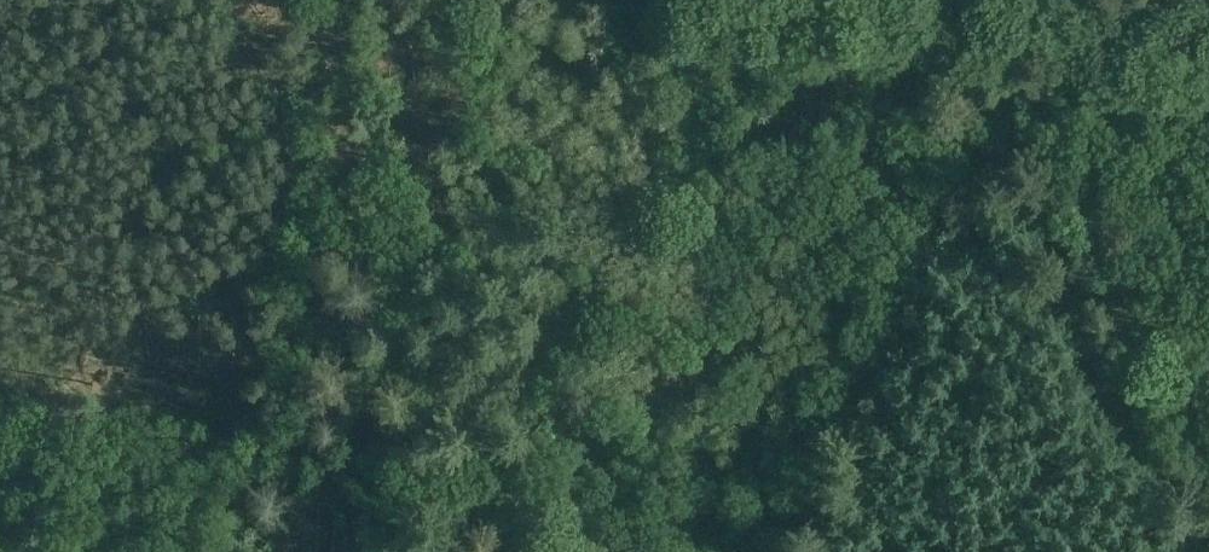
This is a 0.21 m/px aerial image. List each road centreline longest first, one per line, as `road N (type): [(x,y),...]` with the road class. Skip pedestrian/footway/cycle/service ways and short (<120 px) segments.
road 1 (track): [(731,551),(1022,0)]
road 2 (track): [(1208,43),(904,0)]

